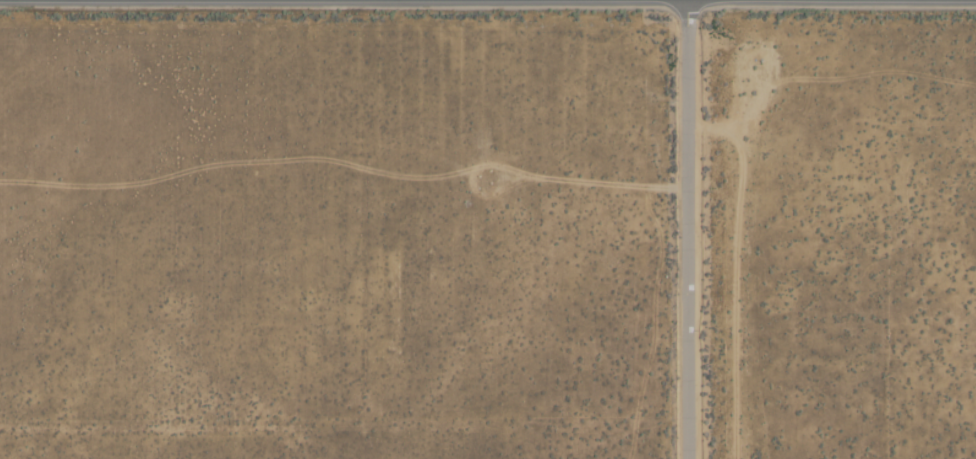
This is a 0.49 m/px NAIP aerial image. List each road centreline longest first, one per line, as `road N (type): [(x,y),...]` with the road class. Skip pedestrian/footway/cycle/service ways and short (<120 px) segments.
road 1 (residential): [(689,458),(686,0)]

